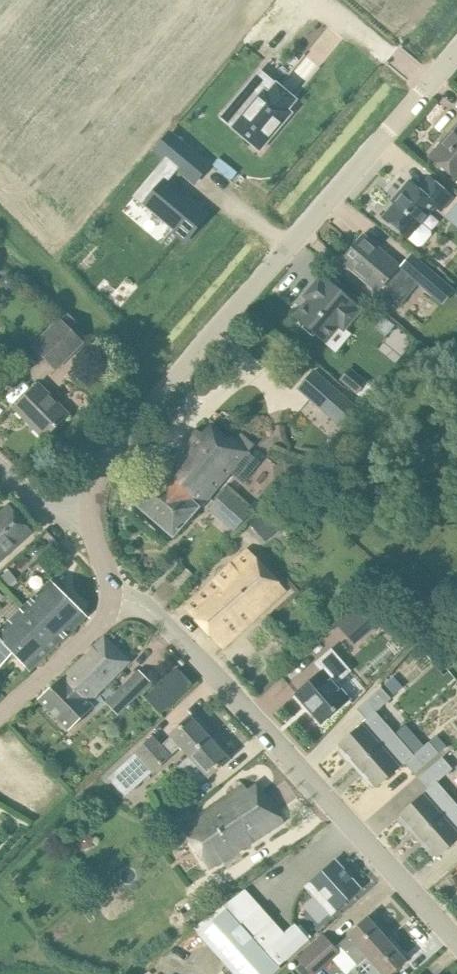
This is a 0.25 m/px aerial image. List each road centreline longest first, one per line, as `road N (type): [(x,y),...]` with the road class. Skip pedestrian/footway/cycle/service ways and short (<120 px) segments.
road 1 (tertiary): [(95,511),(111,449),(456,50)]
road 2 (unclassified): [(456,943),(150,608),(113,598)]
road 3 (tertiary): [(0,714),(96,629),(113,598)]

